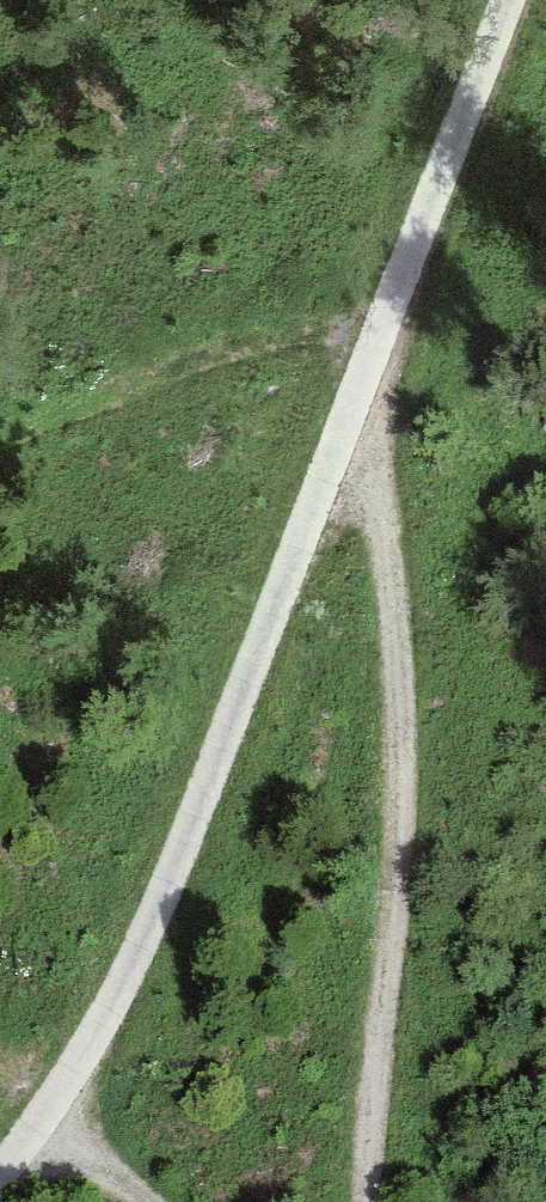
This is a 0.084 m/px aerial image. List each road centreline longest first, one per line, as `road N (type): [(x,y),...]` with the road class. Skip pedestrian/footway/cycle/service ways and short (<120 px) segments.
road 1 (unclassified): [(0,1175),(105,1018),(139,947),(347,445),(516,0)]
road 2 (track): [(372,1201),(409,648),(395,475),(373,376)]
road 3 (track): [(48,1106),(156,1201)]

